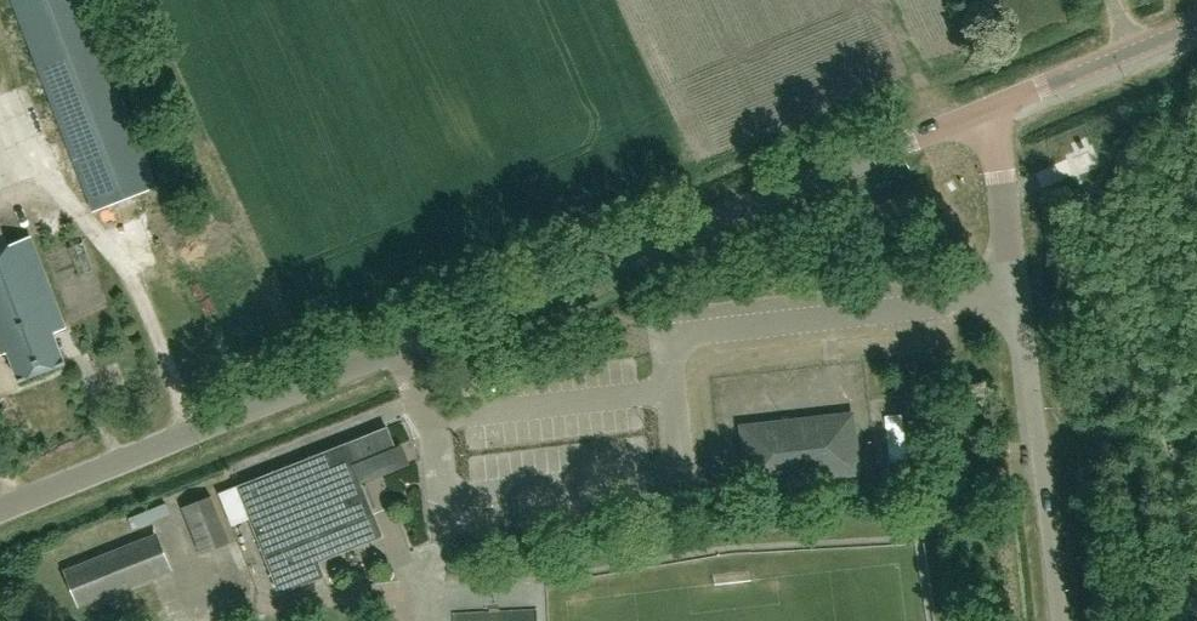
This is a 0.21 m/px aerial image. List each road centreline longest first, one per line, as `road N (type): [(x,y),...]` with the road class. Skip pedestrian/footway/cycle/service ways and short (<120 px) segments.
road 1 (unclassified): [(0,508),(991,108)]
road 2 (unclassified): [(1057,620),(991,108)]
road 3 (unclassified): [(991,108),(1196,26)]

